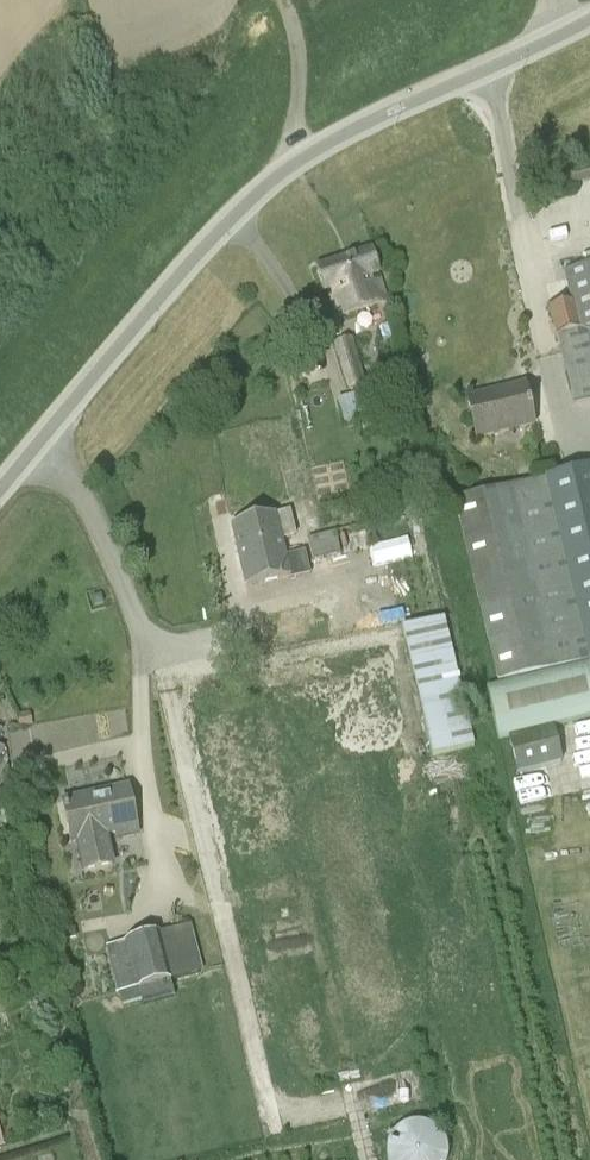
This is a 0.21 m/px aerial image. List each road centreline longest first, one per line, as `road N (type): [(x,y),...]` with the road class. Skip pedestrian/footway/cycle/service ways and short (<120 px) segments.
road 1 (tertiary): [(0,490),(184,266),(293,166),(394,108),(589,20)]

